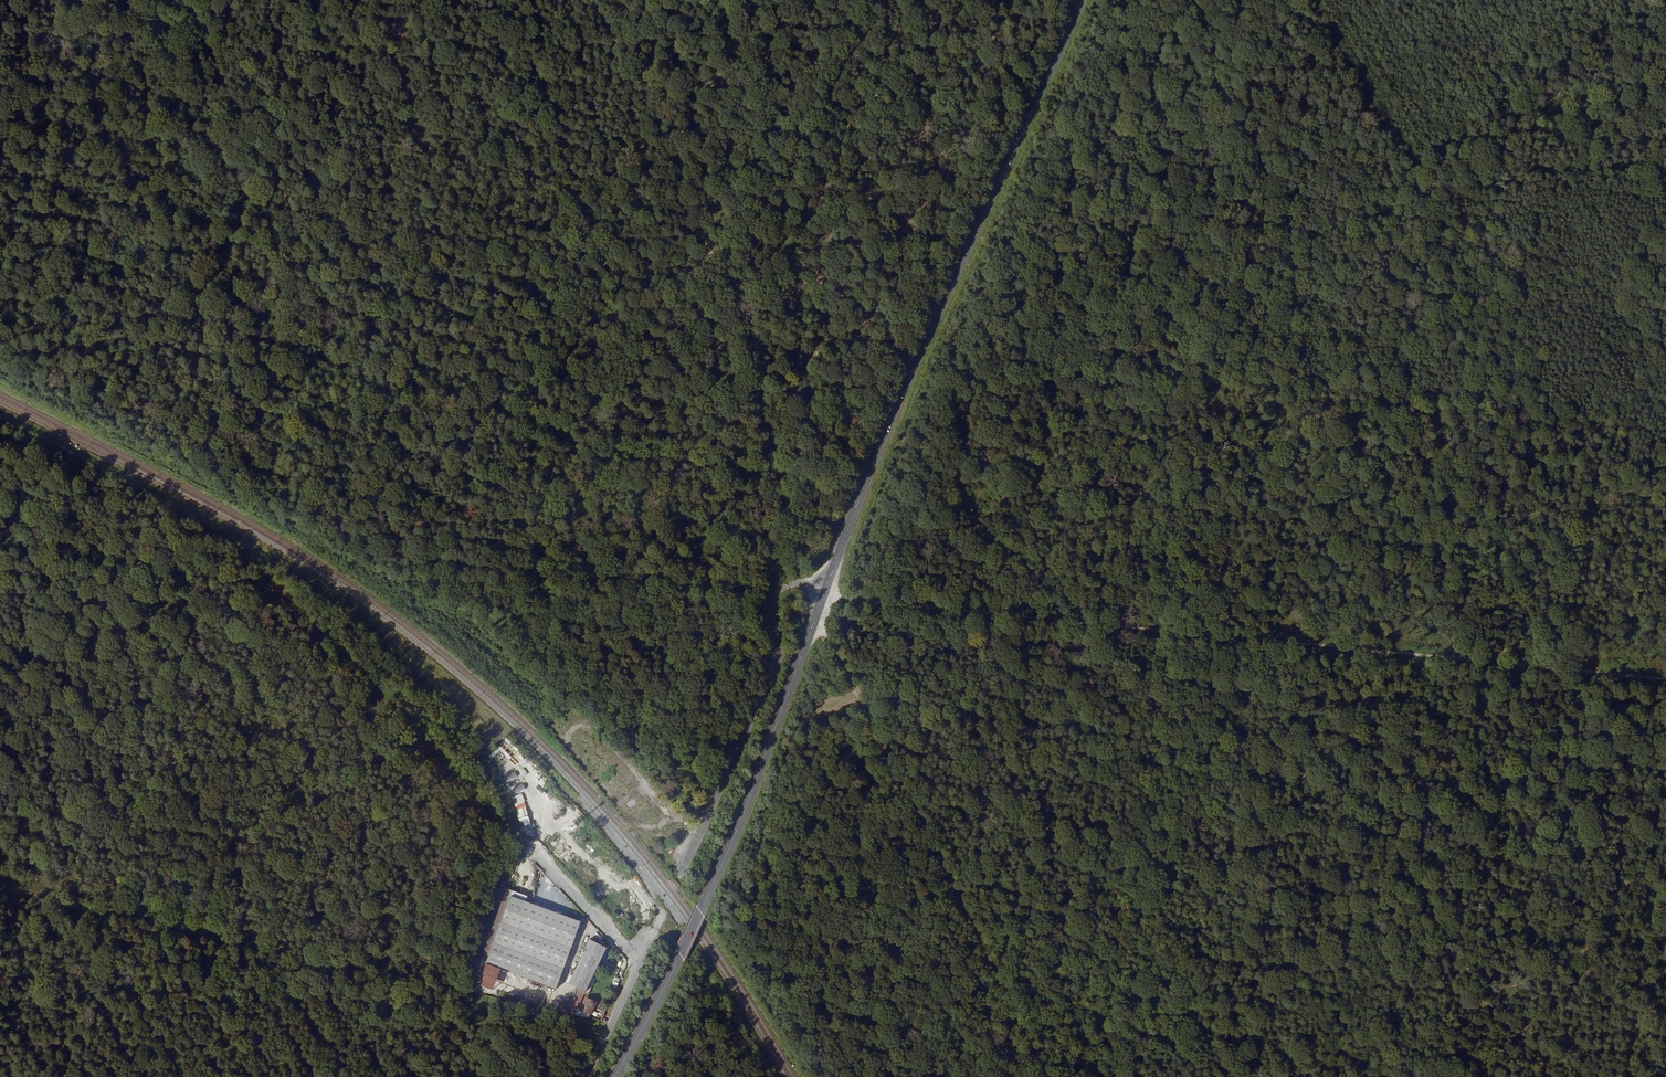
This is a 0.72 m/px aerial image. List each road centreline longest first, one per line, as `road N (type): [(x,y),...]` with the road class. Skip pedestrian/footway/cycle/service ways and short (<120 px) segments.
road 1 (tertiary): [(614,1076),(729,850),(875,461),(1082,0)]
road 2 (track): [(827,590),(1196,640),(1665,684)]
road 3 (track): [(353,557),(777,594)]
road 4 (track): [(353,557),(296,535),(268,510),(236,462),(195,452),(179,434),(0,356)]

